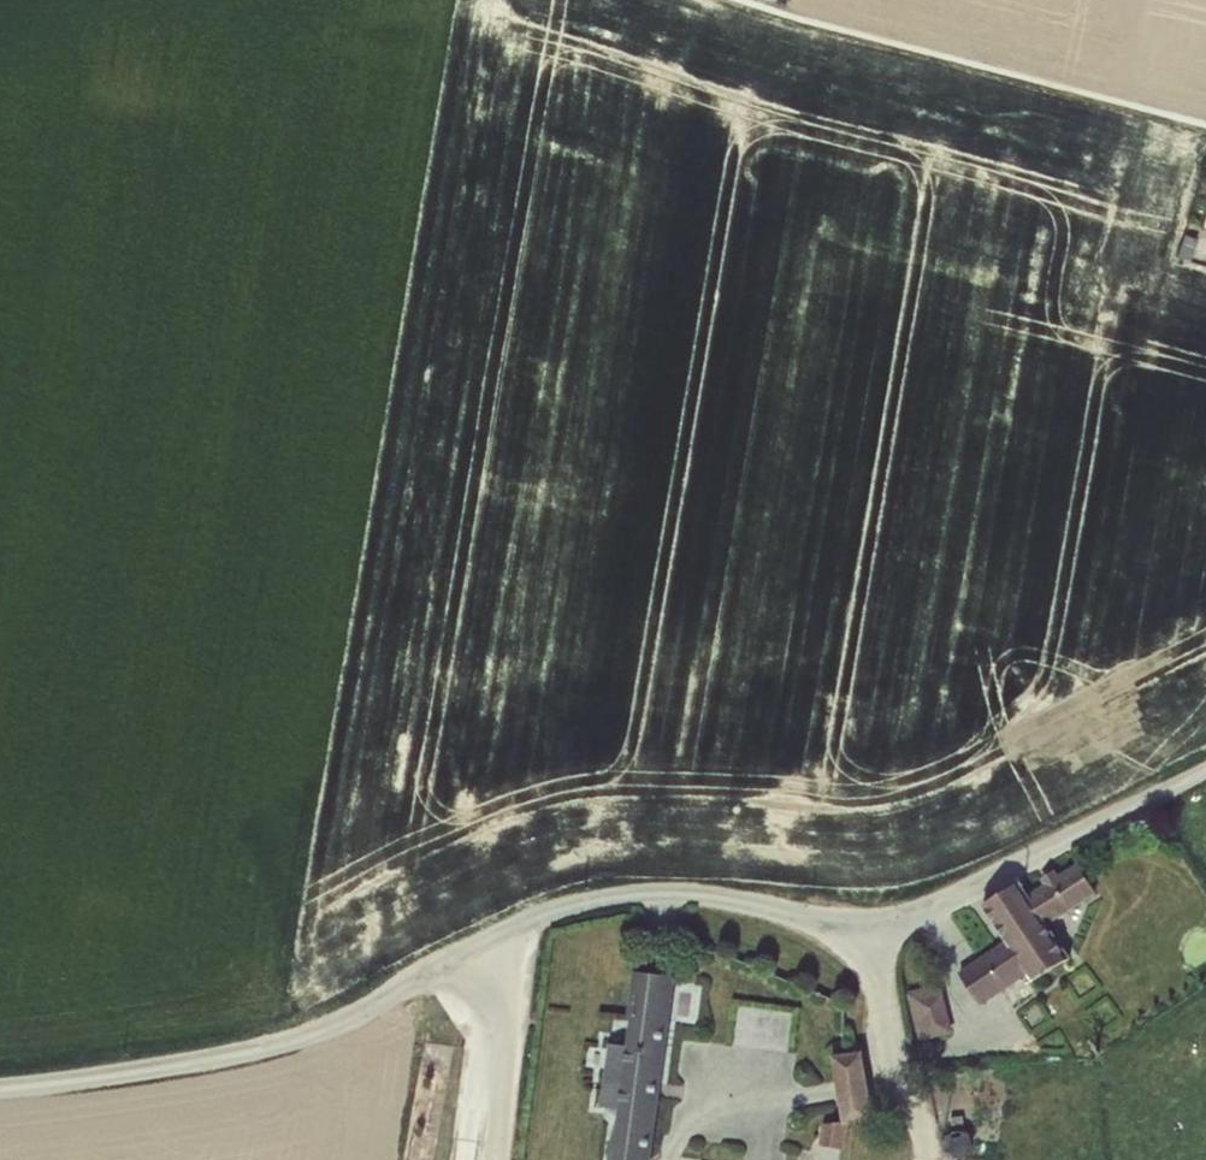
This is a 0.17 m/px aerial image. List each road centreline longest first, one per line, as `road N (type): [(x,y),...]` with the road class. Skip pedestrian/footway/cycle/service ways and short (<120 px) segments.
road 1 (unclassified): [(794,910),(656,891),(581,907),(509,932),(336,1028),(287,1046),(0,1086)]
road 2 (unclassified): [(1205,775),(967,895),(904,914),(794,910)]
road 3 (unclassified): [(794,910),(869,958),(904,1078)]

